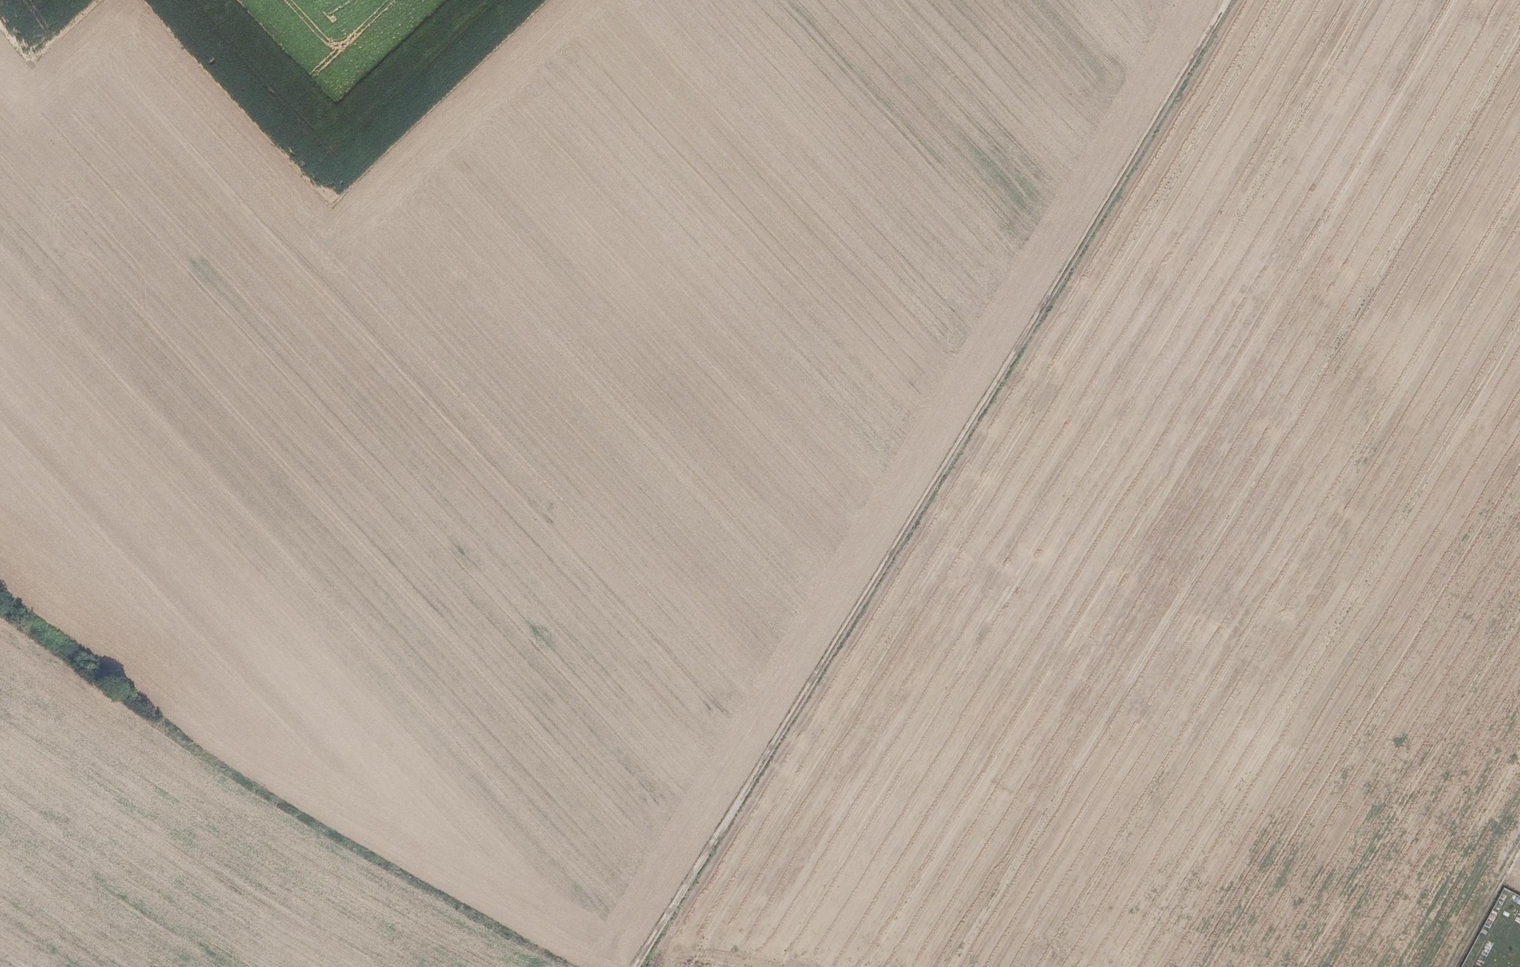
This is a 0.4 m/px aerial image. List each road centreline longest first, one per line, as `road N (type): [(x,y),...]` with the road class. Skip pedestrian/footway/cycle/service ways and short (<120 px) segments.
road 1 (track): [(636,966),(1227,0)]
road 2 (track): [(0,601),(152,709),(573,966)]

